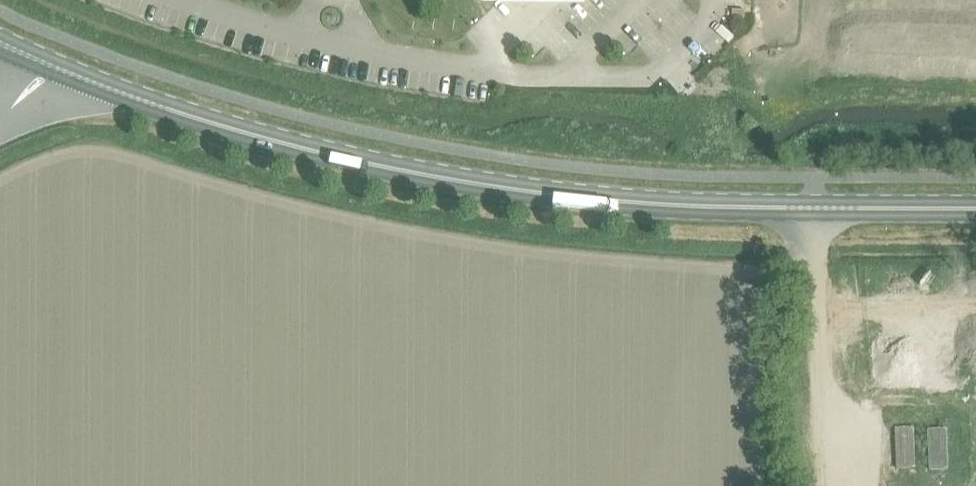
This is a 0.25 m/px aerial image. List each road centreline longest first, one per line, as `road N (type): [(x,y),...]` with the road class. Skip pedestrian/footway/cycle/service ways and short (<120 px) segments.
road 1 (primary): [(975,201),(668,198),(462,174),(185,108),(0,34)]
road 2 (primary): [(0,52),(198,127),(433,184),(699,213),(975,216)]

